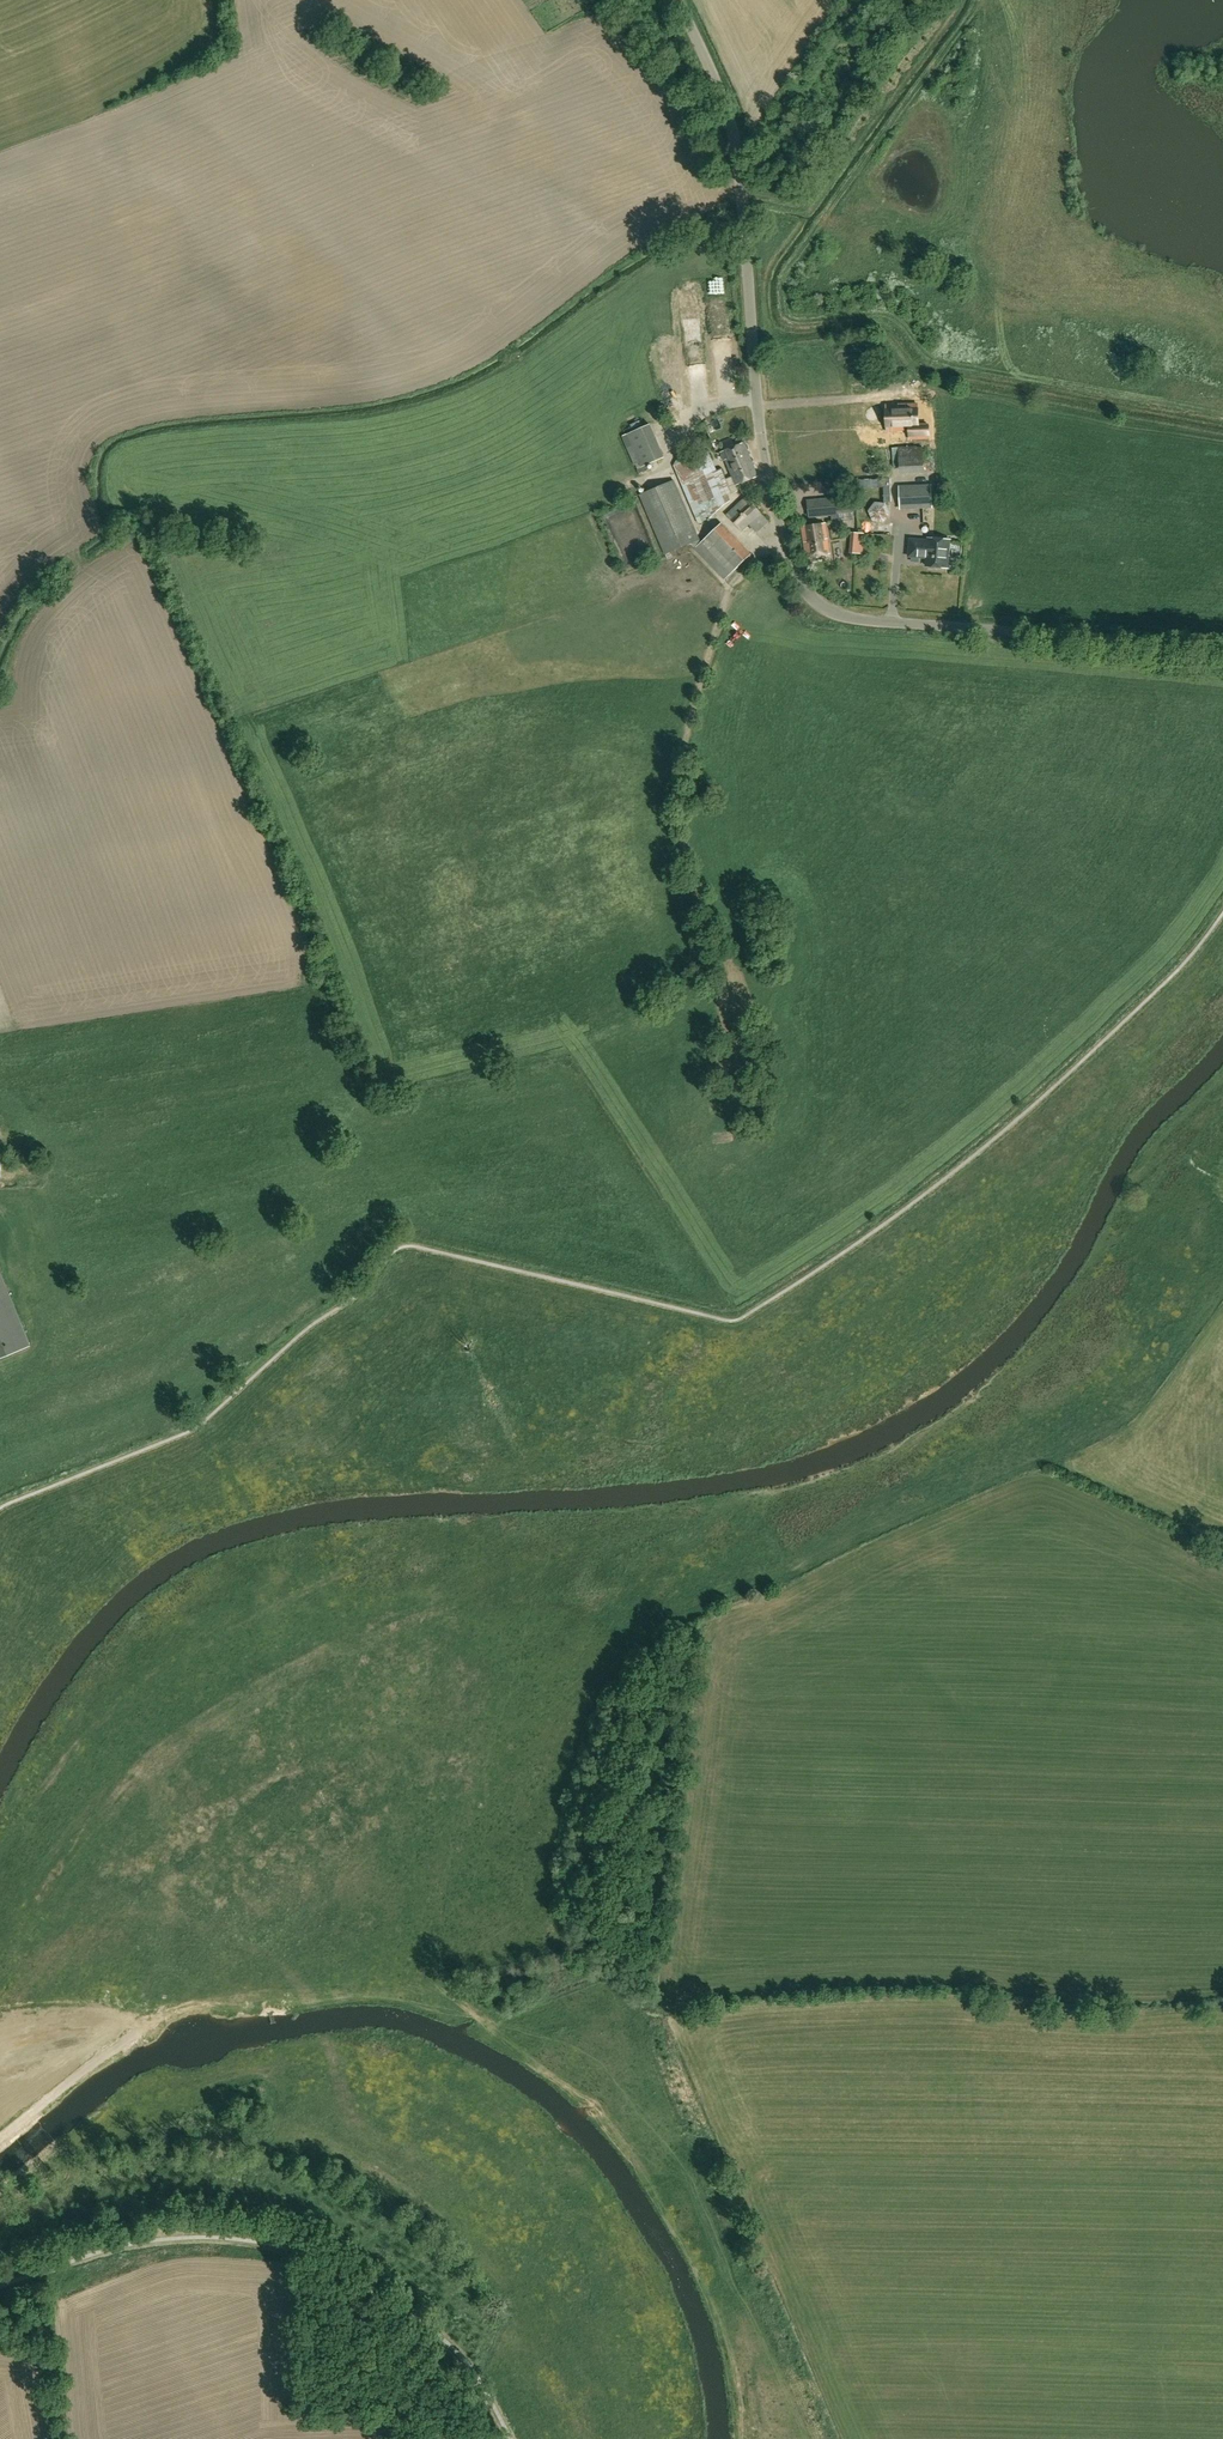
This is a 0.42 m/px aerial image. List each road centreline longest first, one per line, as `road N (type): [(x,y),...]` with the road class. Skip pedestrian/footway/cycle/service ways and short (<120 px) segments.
road 1 (unclassified): [(1222,650),(863,621),(826,610),(804,589),(792,568),(762,442),(739,161),(725,105),(678,0)]

